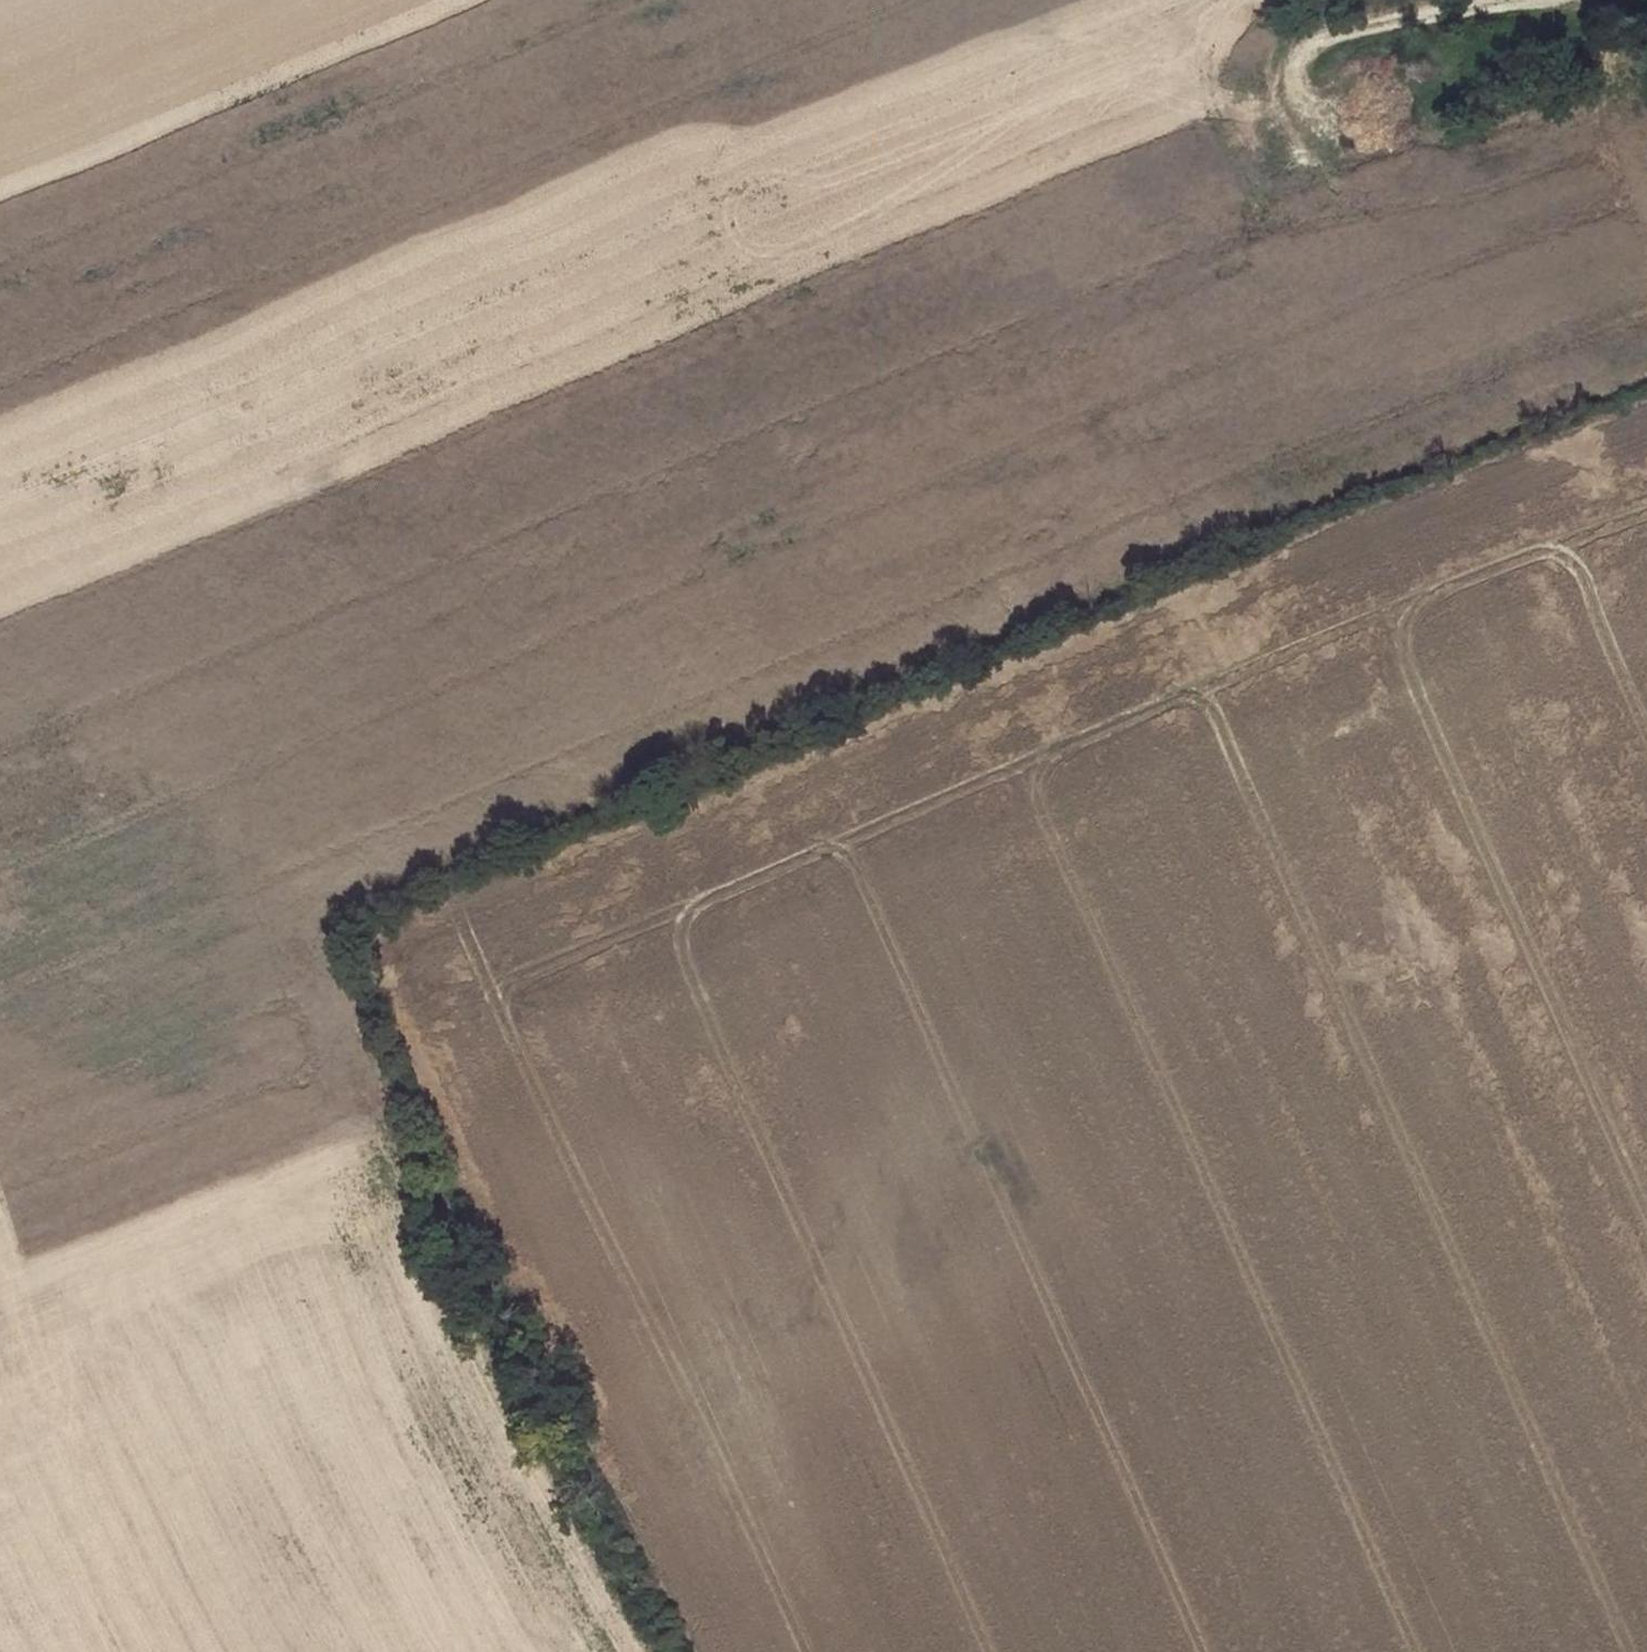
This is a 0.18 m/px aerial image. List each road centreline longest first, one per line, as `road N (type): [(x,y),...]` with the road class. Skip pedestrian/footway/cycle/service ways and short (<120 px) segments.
road 1 (track): [(1519,0),(1322,41),(1300,57),(1295,88),(1313,122)]

